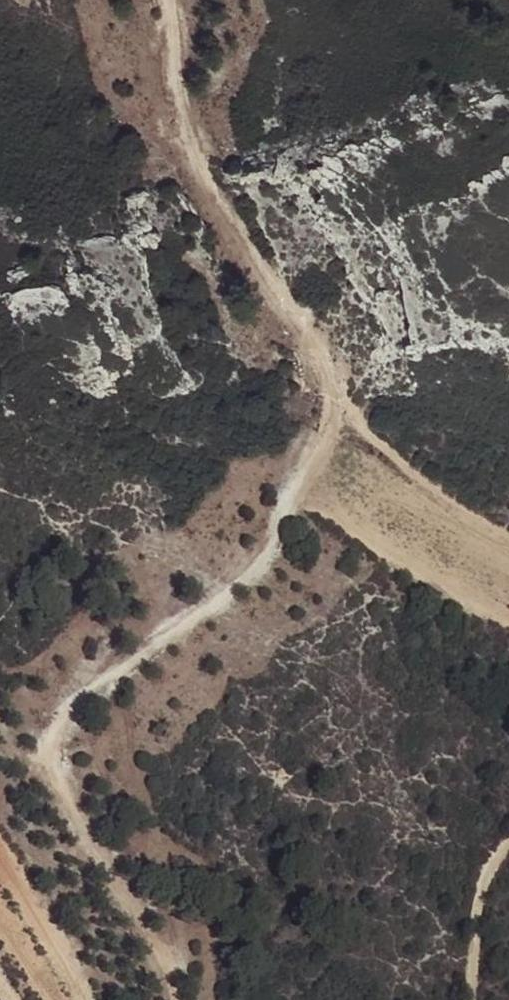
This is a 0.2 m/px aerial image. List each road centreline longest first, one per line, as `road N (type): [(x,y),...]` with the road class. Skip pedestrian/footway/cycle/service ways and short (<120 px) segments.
road 1 (track): [(172,999),(168,953),(77,810),(56,727),(73,691),(102,665),(171,629),(235,582),(276,514),(328,453),(333,411),(320,372),(178,115),(173,0)]
road 2 (track): [(333,411),(384,454),(508,525)]
road 3 (track): [(474,999),(499,864),(508,852)]

